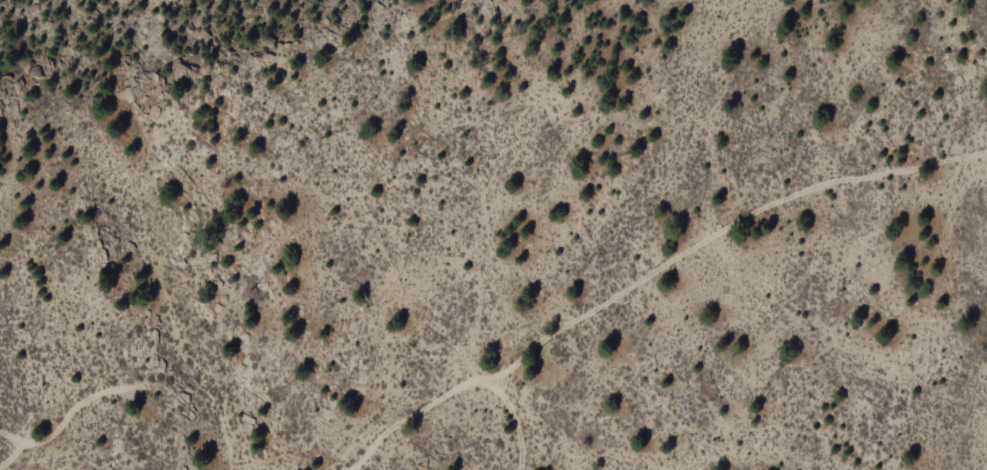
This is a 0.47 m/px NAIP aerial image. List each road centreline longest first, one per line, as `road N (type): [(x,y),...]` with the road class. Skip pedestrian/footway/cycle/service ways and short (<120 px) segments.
road 1 (track): [(353,469),(387,434),(462,387),(507,371),(738,222),(823,184),(986,152)]
road 2 (track): [(110,396),(77,409),(31,449),(0,445)]

